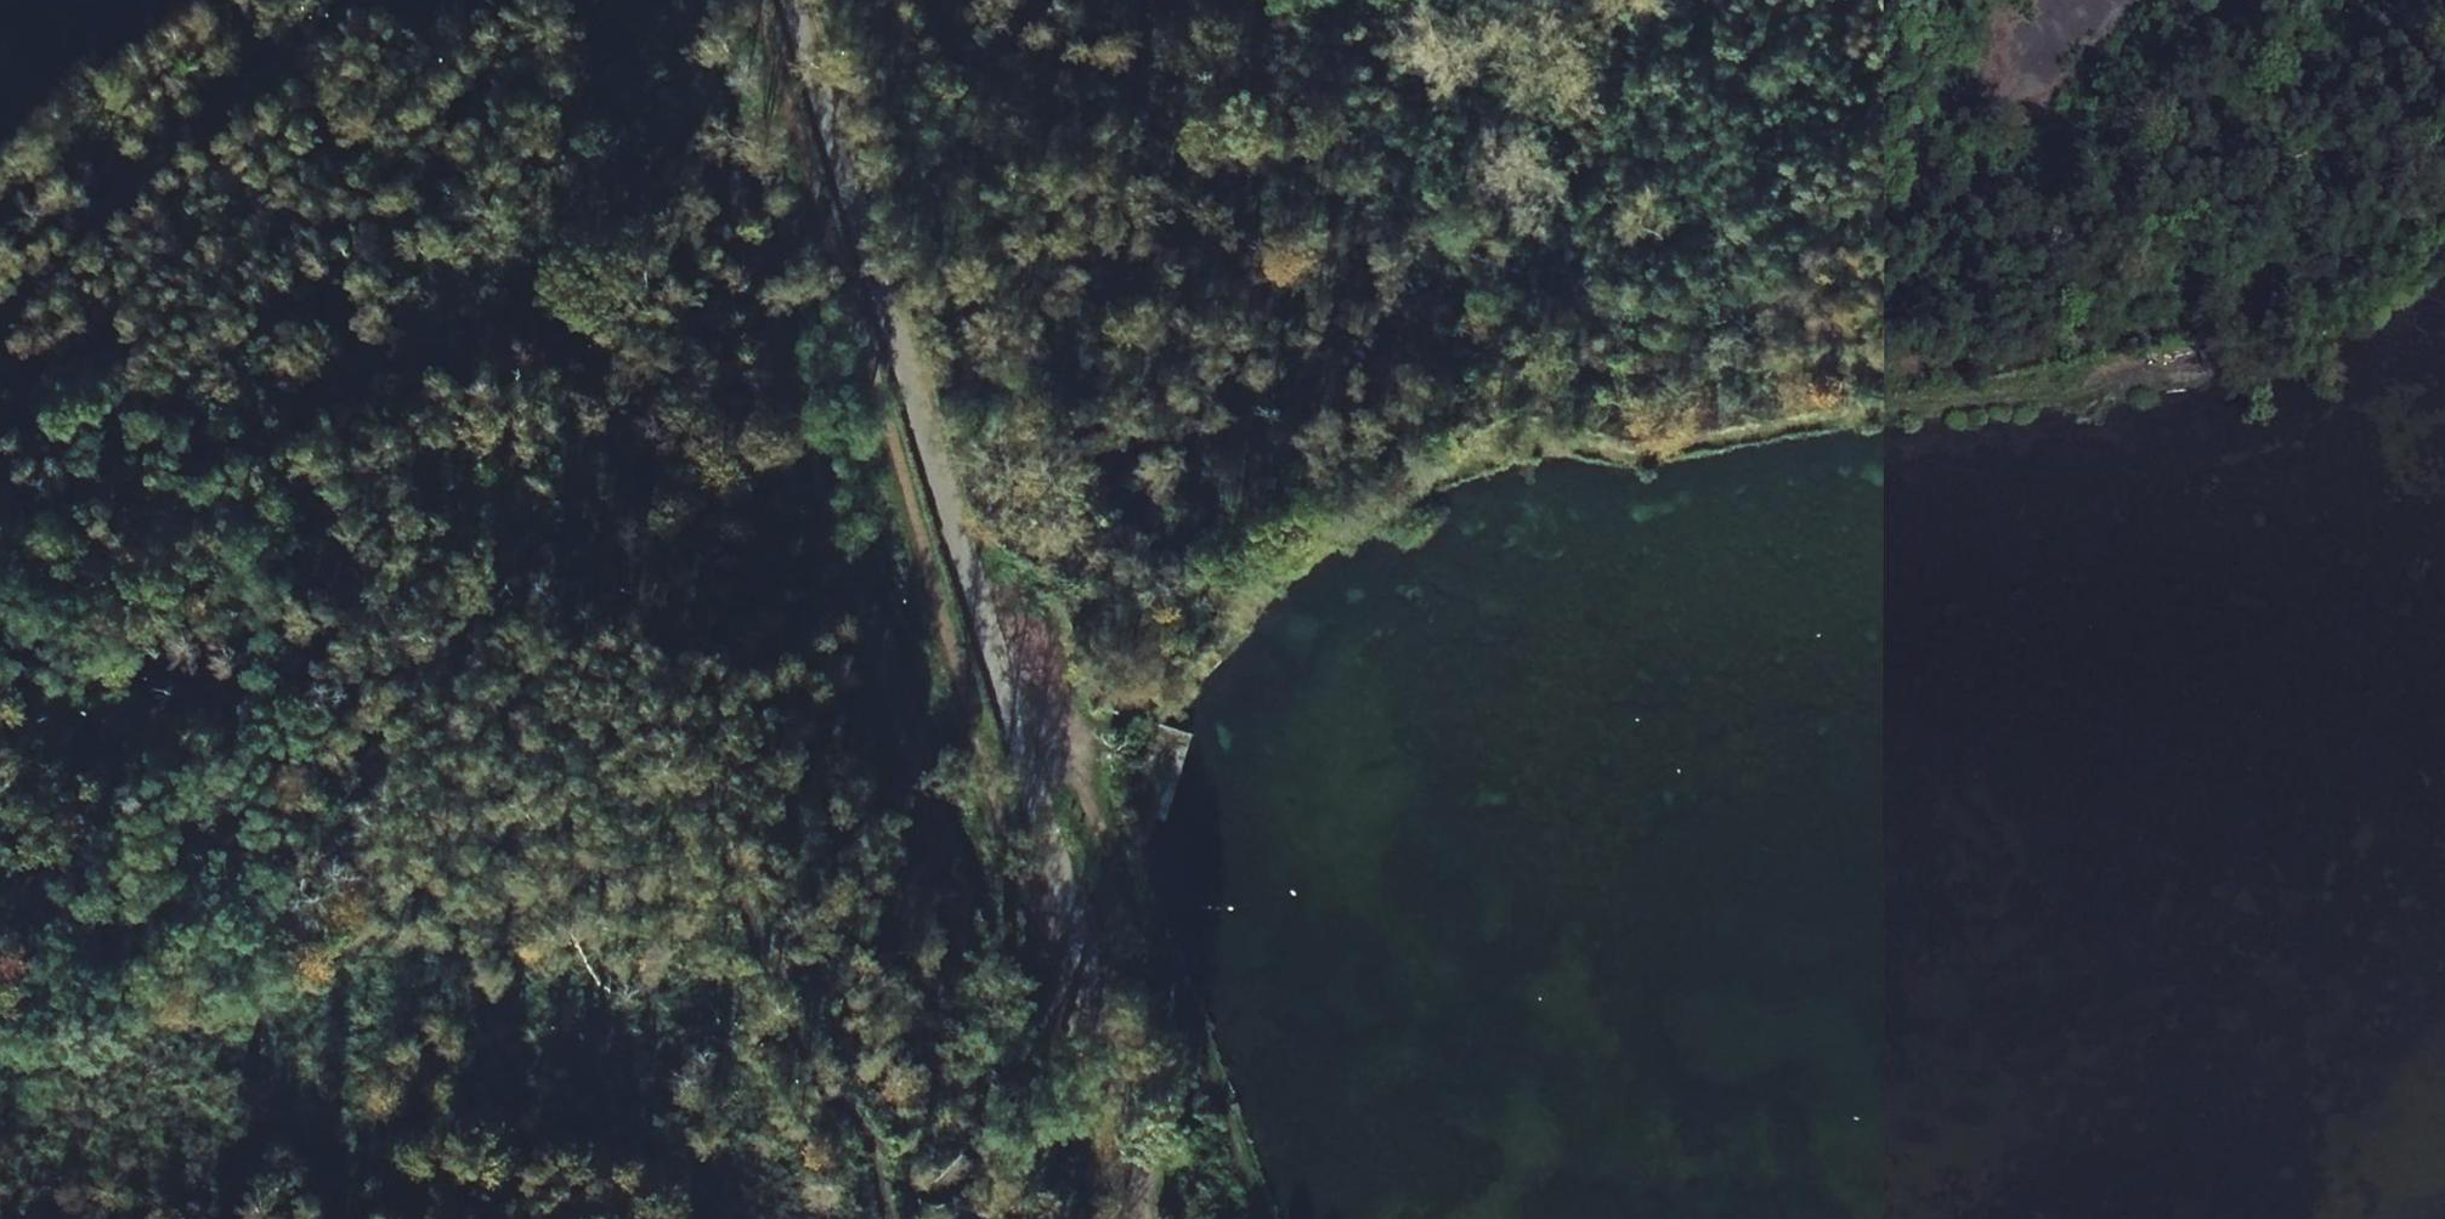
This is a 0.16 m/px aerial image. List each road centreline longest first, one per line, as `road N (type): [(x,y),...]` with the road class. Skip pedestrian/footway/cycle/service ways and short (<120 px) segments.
road 1 (unclassified): [(790,0),(1056,859),(1120,1091),(1136,1218)]
road 2 (track): [(2130,0),(2015,48)]

